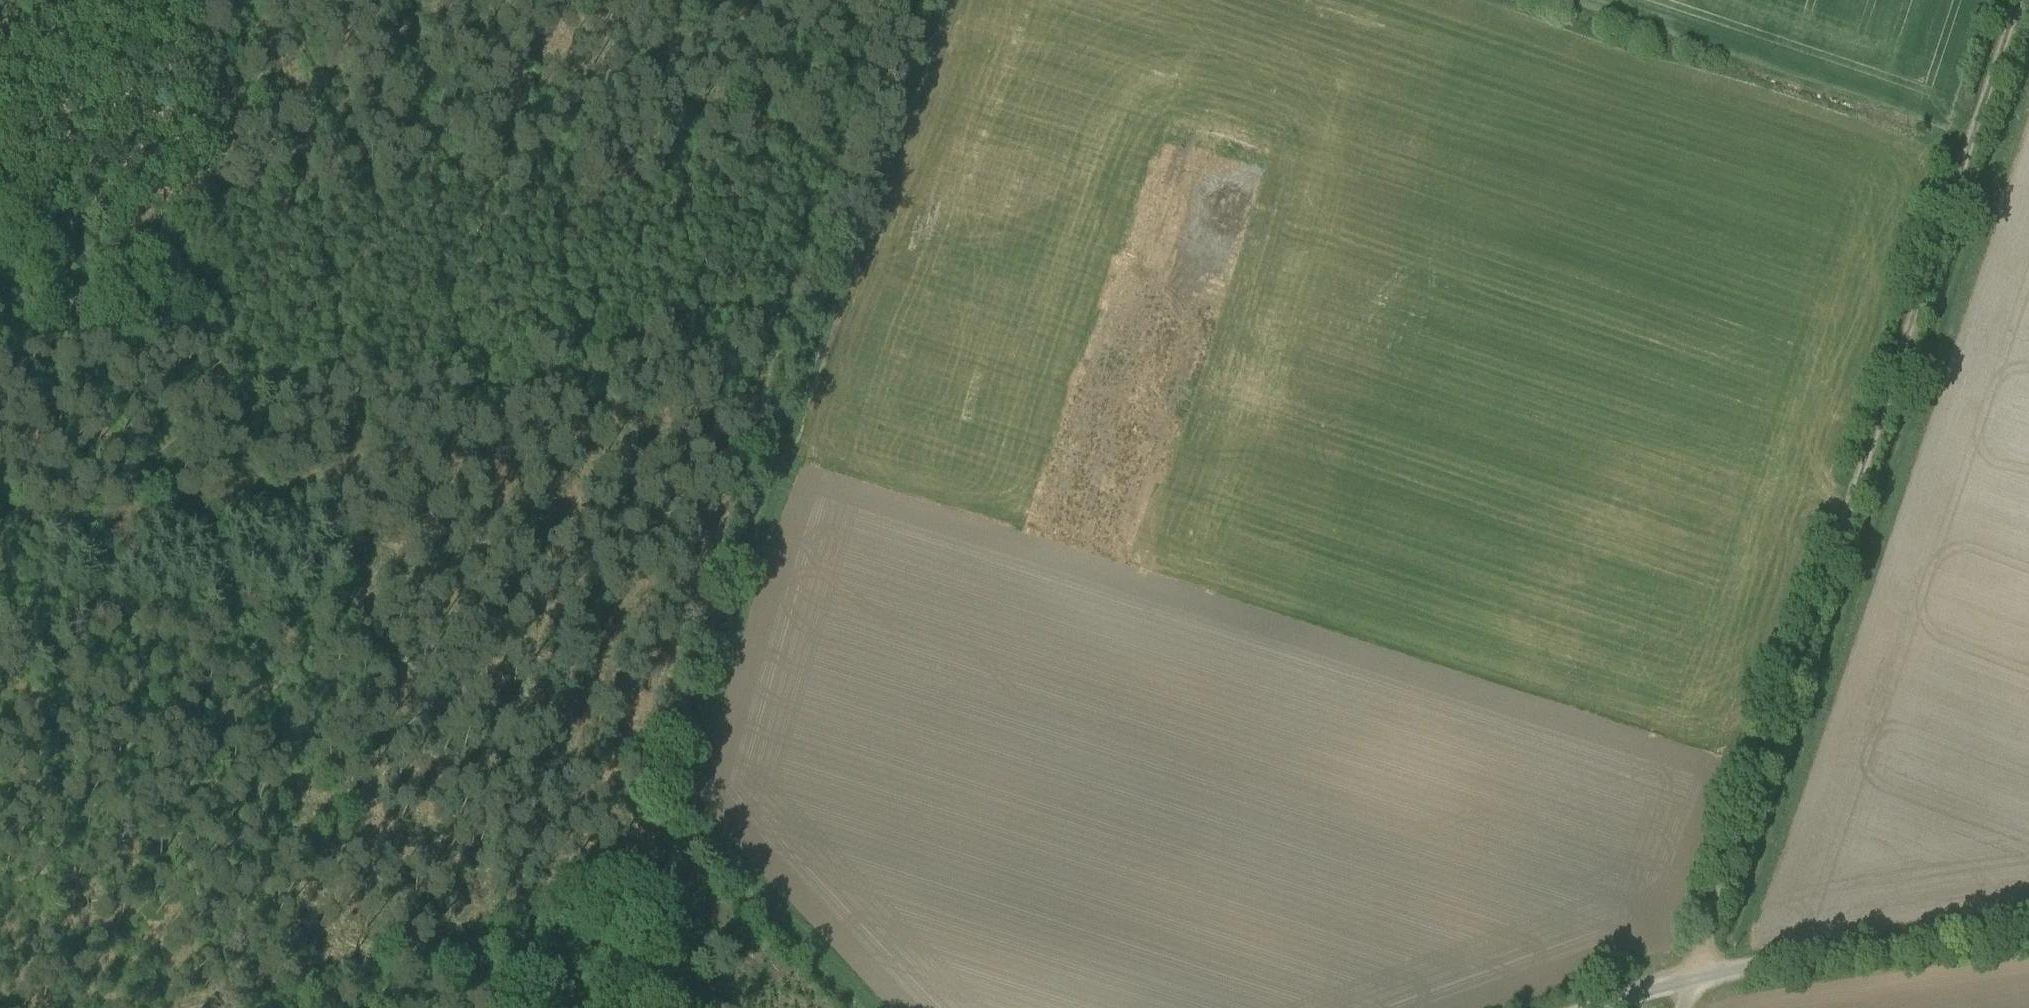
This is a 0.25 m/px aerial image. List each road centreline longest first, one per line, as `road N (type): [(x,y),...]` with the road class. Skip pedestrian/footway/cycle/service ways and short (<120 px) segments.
road 1 (track): [(2022,0),(1699,974)]
road 2 (unclassified): [(1699,974),(2028,924)]

